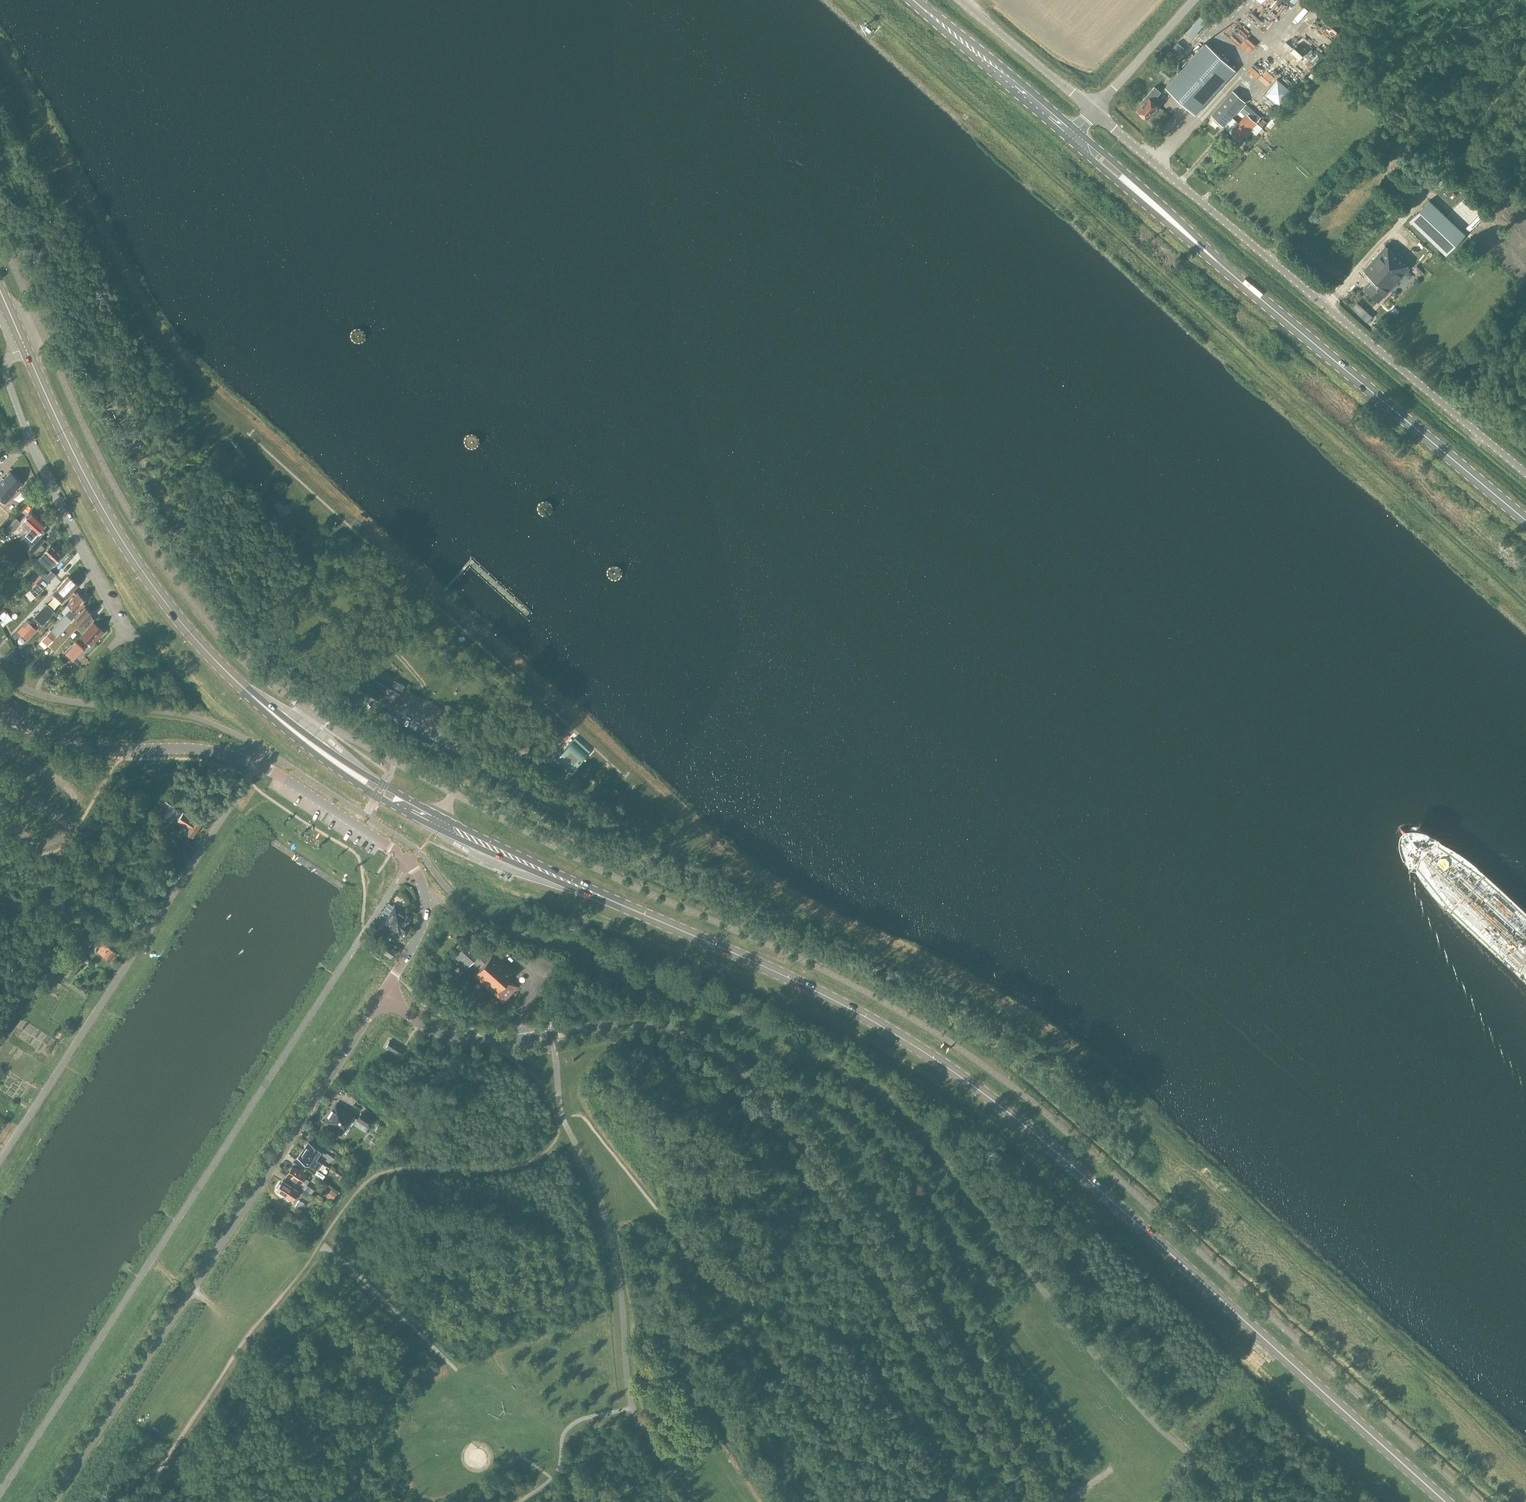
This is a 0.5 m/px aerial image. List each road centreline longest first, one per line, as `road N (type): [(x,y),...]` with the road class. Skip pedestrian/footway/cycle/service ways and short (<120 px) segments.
road 1 (primary): [(1445,1501),(1064,1158),(928,1054),(797,981),(437,822),(283,722),(197,641),(129,552),(72,451),(0,291)]
road 2 (tertiary): [(1046,1501),(841,1187),(720,1055),(677,1031),(637,1022),(498,1039),(446,1034),(382,994)]
road 3 (tertiary): [(51,1501),(382,994)]
road 4 (primary): [(1525,521),(1073,140)]
road 5 (unclassified): [(1525,473),(1091,111)]
road 6 (unclassified): [(0,1159),(257,763)]
road 7 (unclassified): [(382,994),(424,922),(416,872),(257,763)]
road 8 (track): [(856,0),(1073,193)]
road 9 (unclassified): [(257,763),(204,750),(82,744),(0,708)]
road 10 (track): [(298,504),(355,581),(369,625),(422,683),(413,718)]
road 11 (primary): [(1073,140),(912,0)]
road 12 (unclassified): [(1091,111),(961,0)]
road 13 (unclassified): [(1091,111),(1193,0)]

